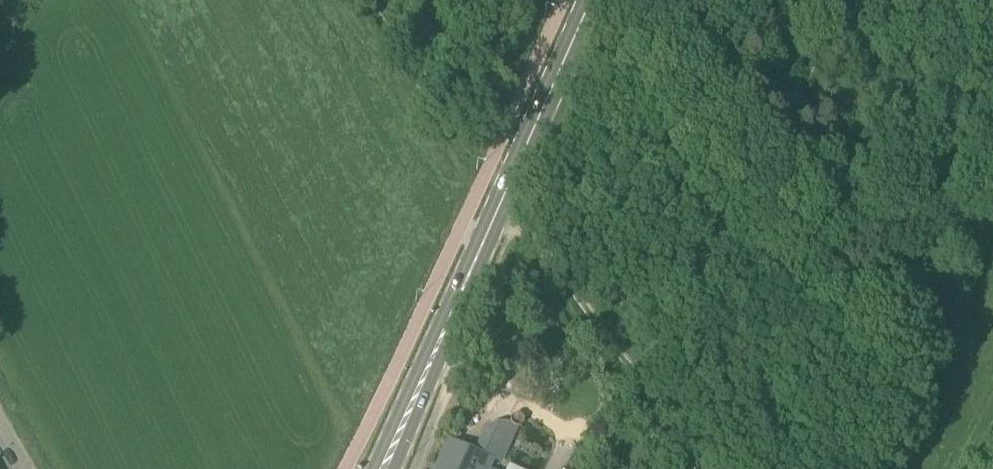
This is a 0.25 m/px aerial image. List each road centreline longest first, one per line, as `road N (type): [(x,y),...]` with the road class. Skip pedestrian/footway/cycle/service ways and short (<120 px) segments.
road 1 (secondary): [(384,468),(591,0)]
road 2 (track): [(698,468),(515,223),(487,173)]

